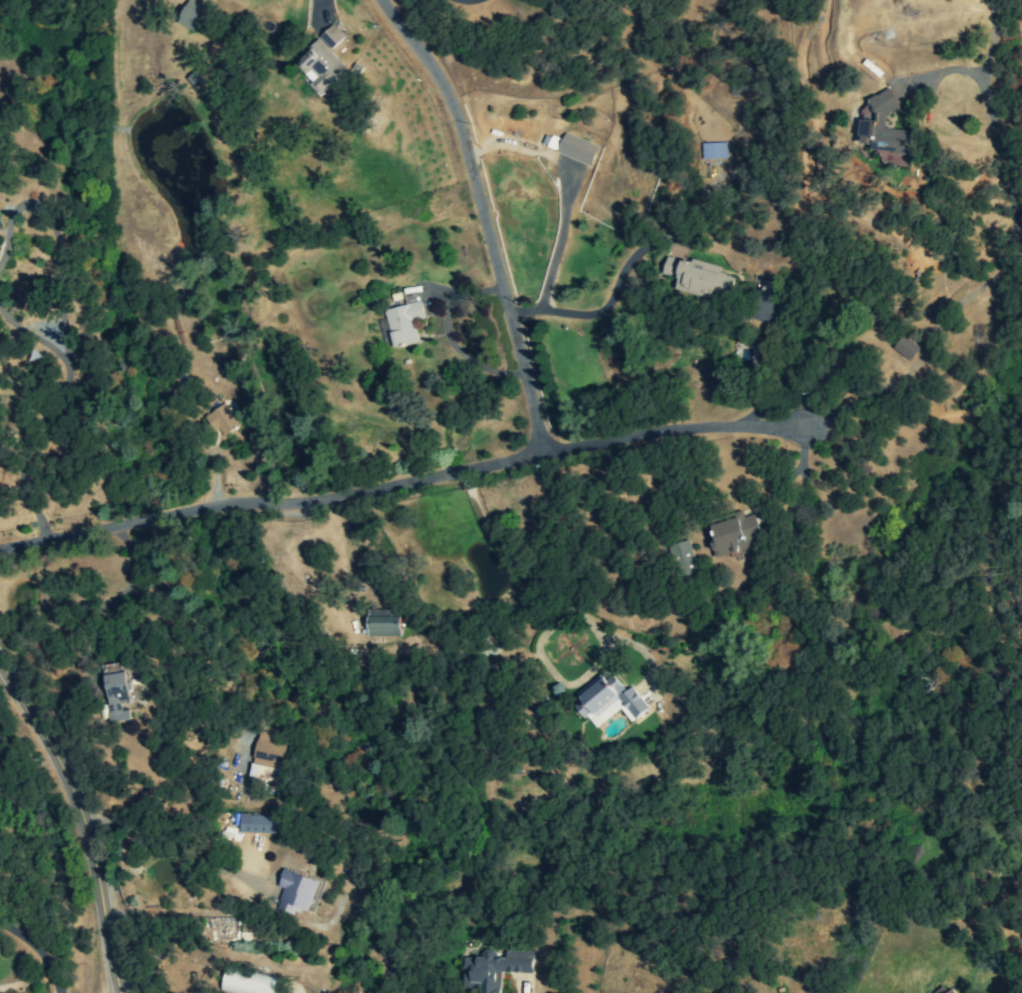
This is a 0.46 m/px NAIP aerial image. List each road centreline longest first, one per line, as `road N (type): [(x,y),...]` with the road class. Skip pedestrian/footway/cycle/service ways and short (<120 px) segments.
road 1 (residential): [(0,547),(351,494),(540,452),(806,426)]
road 2 (residential): [(540,452),(457,111),(377,0)]
road 3 (residential): [(82,815),(314,760),(406,626)]
road 4 (primary): [(0,665),(71,784),(122,992)]

